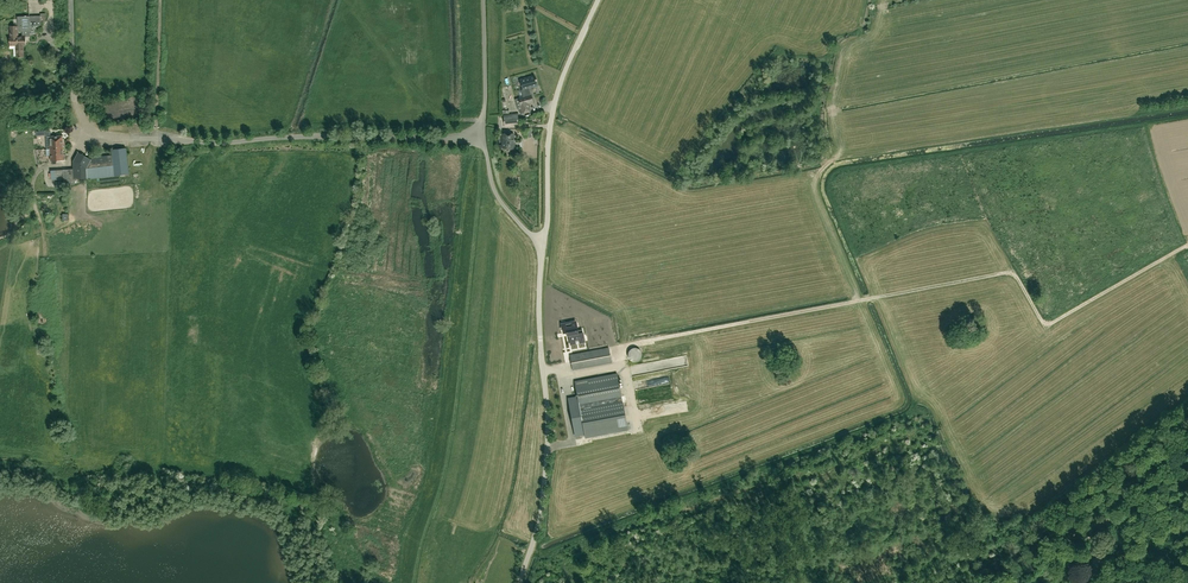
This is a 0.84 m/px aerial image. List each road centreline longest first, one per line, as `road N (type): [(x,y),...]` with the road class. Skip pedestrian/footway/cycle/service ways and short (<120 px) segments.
road 1 (unclassified): [(520,582),(546,462),(543,248)]
road 2 (unclassified): [(543,248),(491,182),(483,136),(483,0)]
road 3 (unclassified): [(543,248),(552,114),(598,0)]

